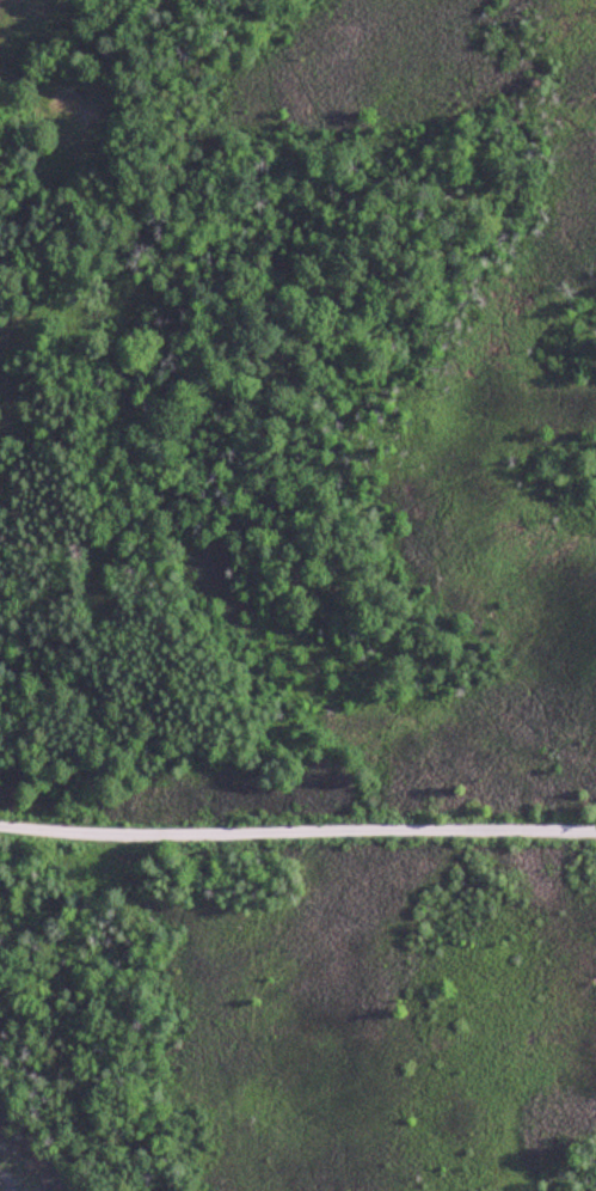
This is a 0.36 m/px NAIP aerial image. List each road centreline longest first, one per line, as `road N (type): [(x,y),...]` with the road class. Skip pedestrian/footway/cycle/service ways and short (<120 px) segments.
road 1 (track): [(595,826),(0,819)]

